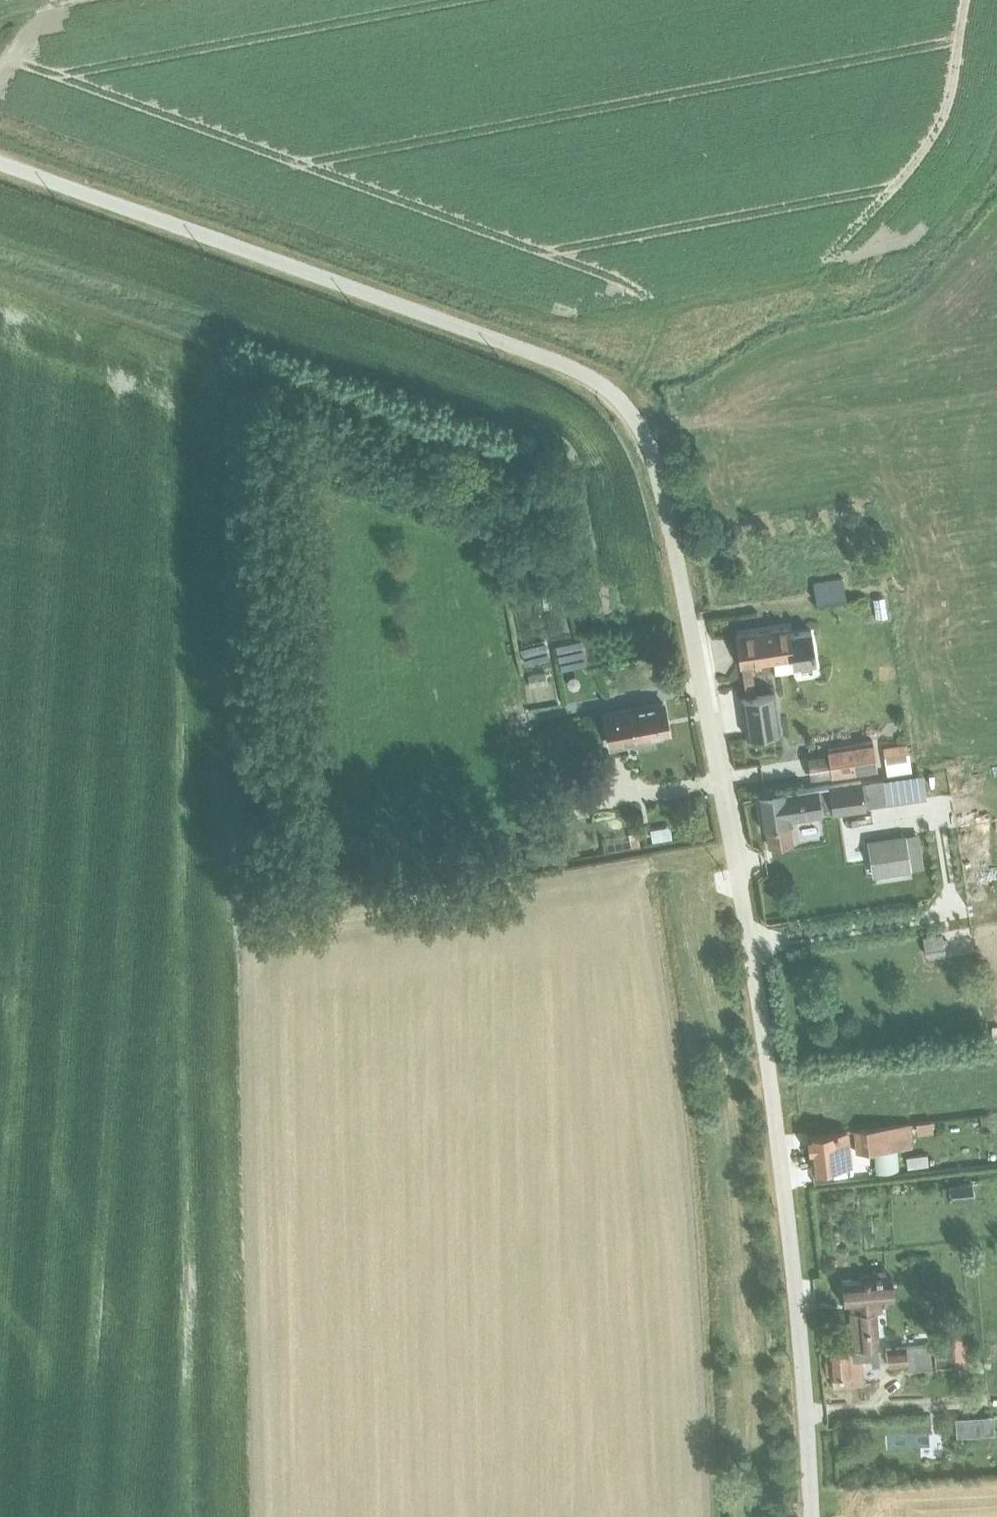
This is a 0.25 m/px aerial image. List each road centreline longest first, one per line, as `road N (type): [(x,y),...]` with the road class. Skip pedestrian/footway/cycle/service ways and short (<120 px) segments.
road 1 (unclassified): [(0,170),(516,362),(604,404),(658,468),(758,1003),(805,1516)]

